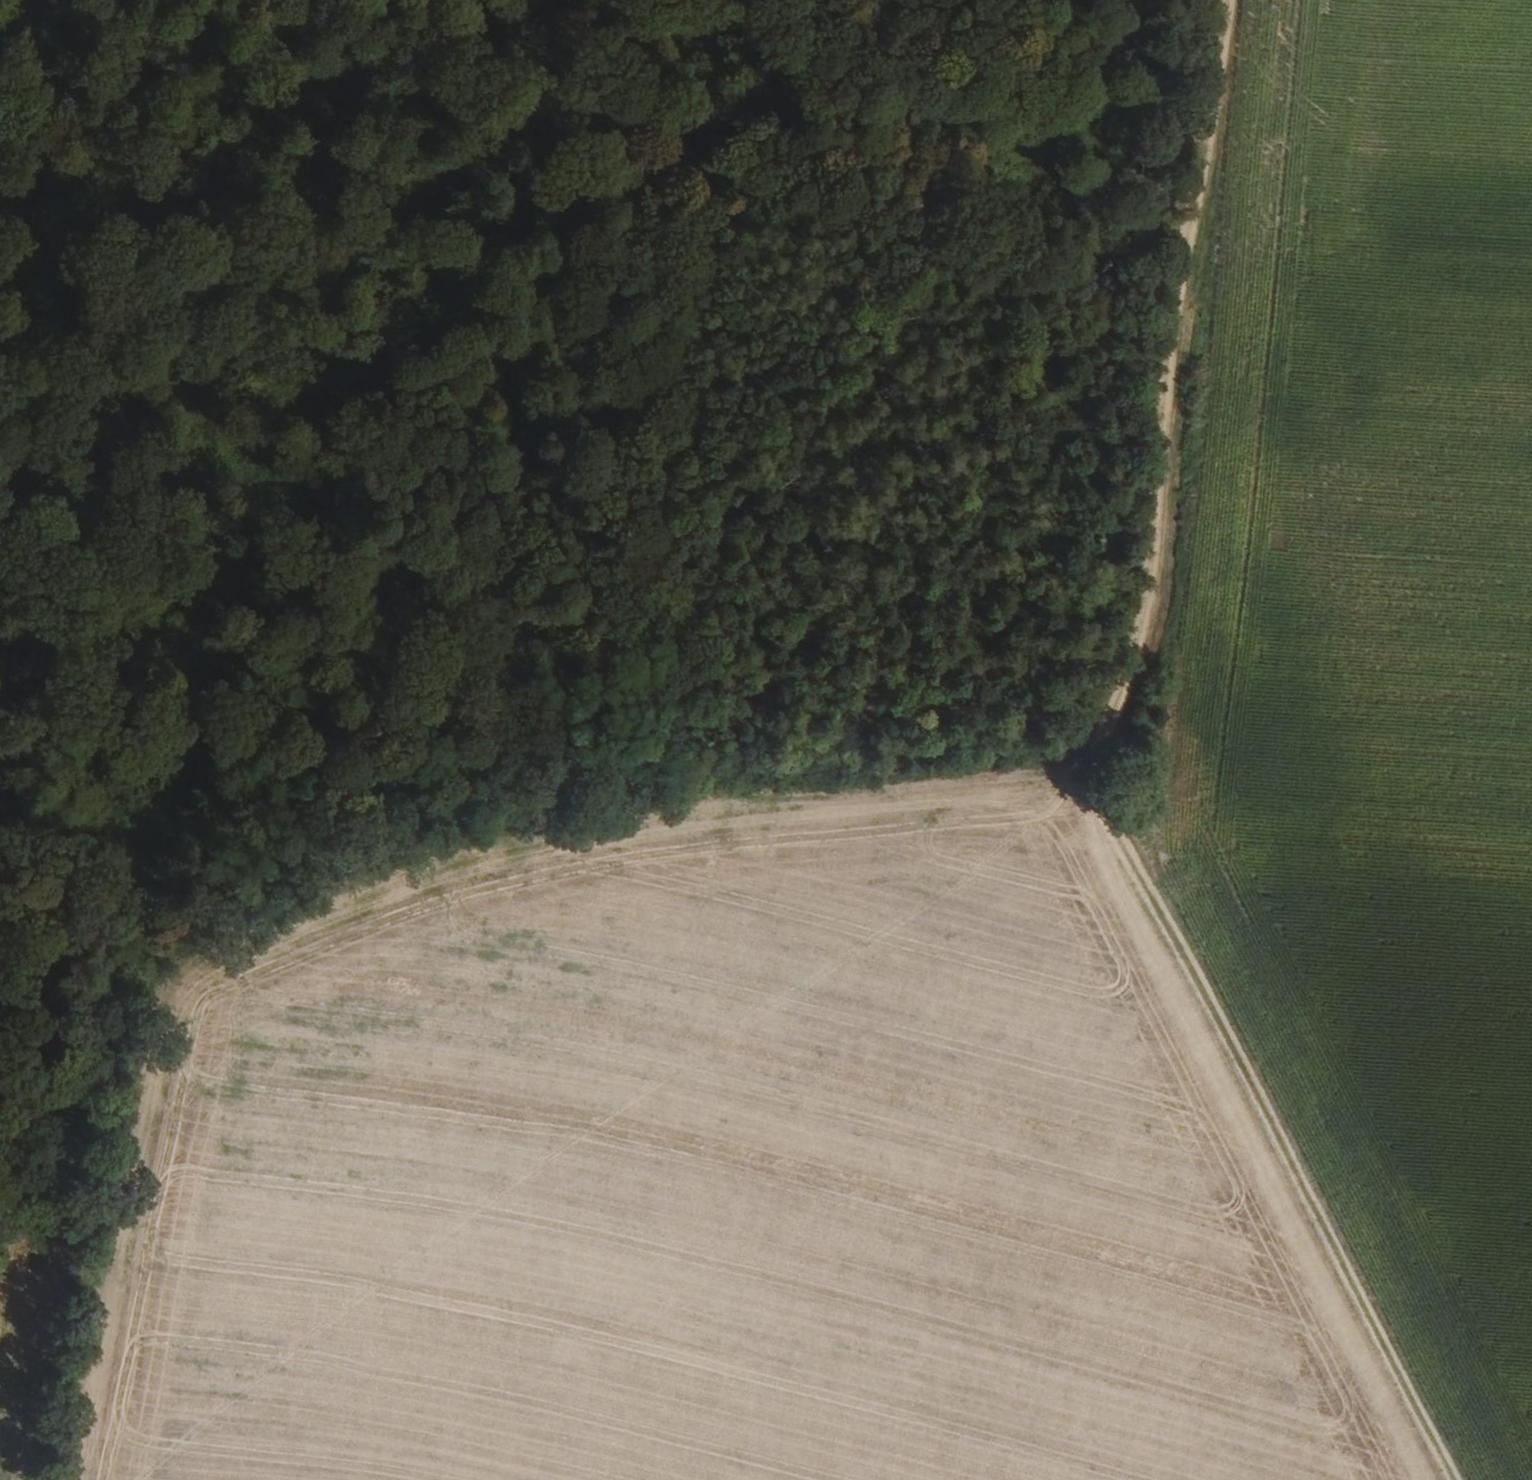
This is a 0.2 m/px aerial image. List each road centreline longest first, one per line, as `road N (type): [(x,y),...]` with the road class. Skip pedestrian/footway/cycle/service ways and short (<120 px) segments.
road 1 (track): [(1222,0),(1140,635),(1086,756),(1112,827),(1449,1479)]

